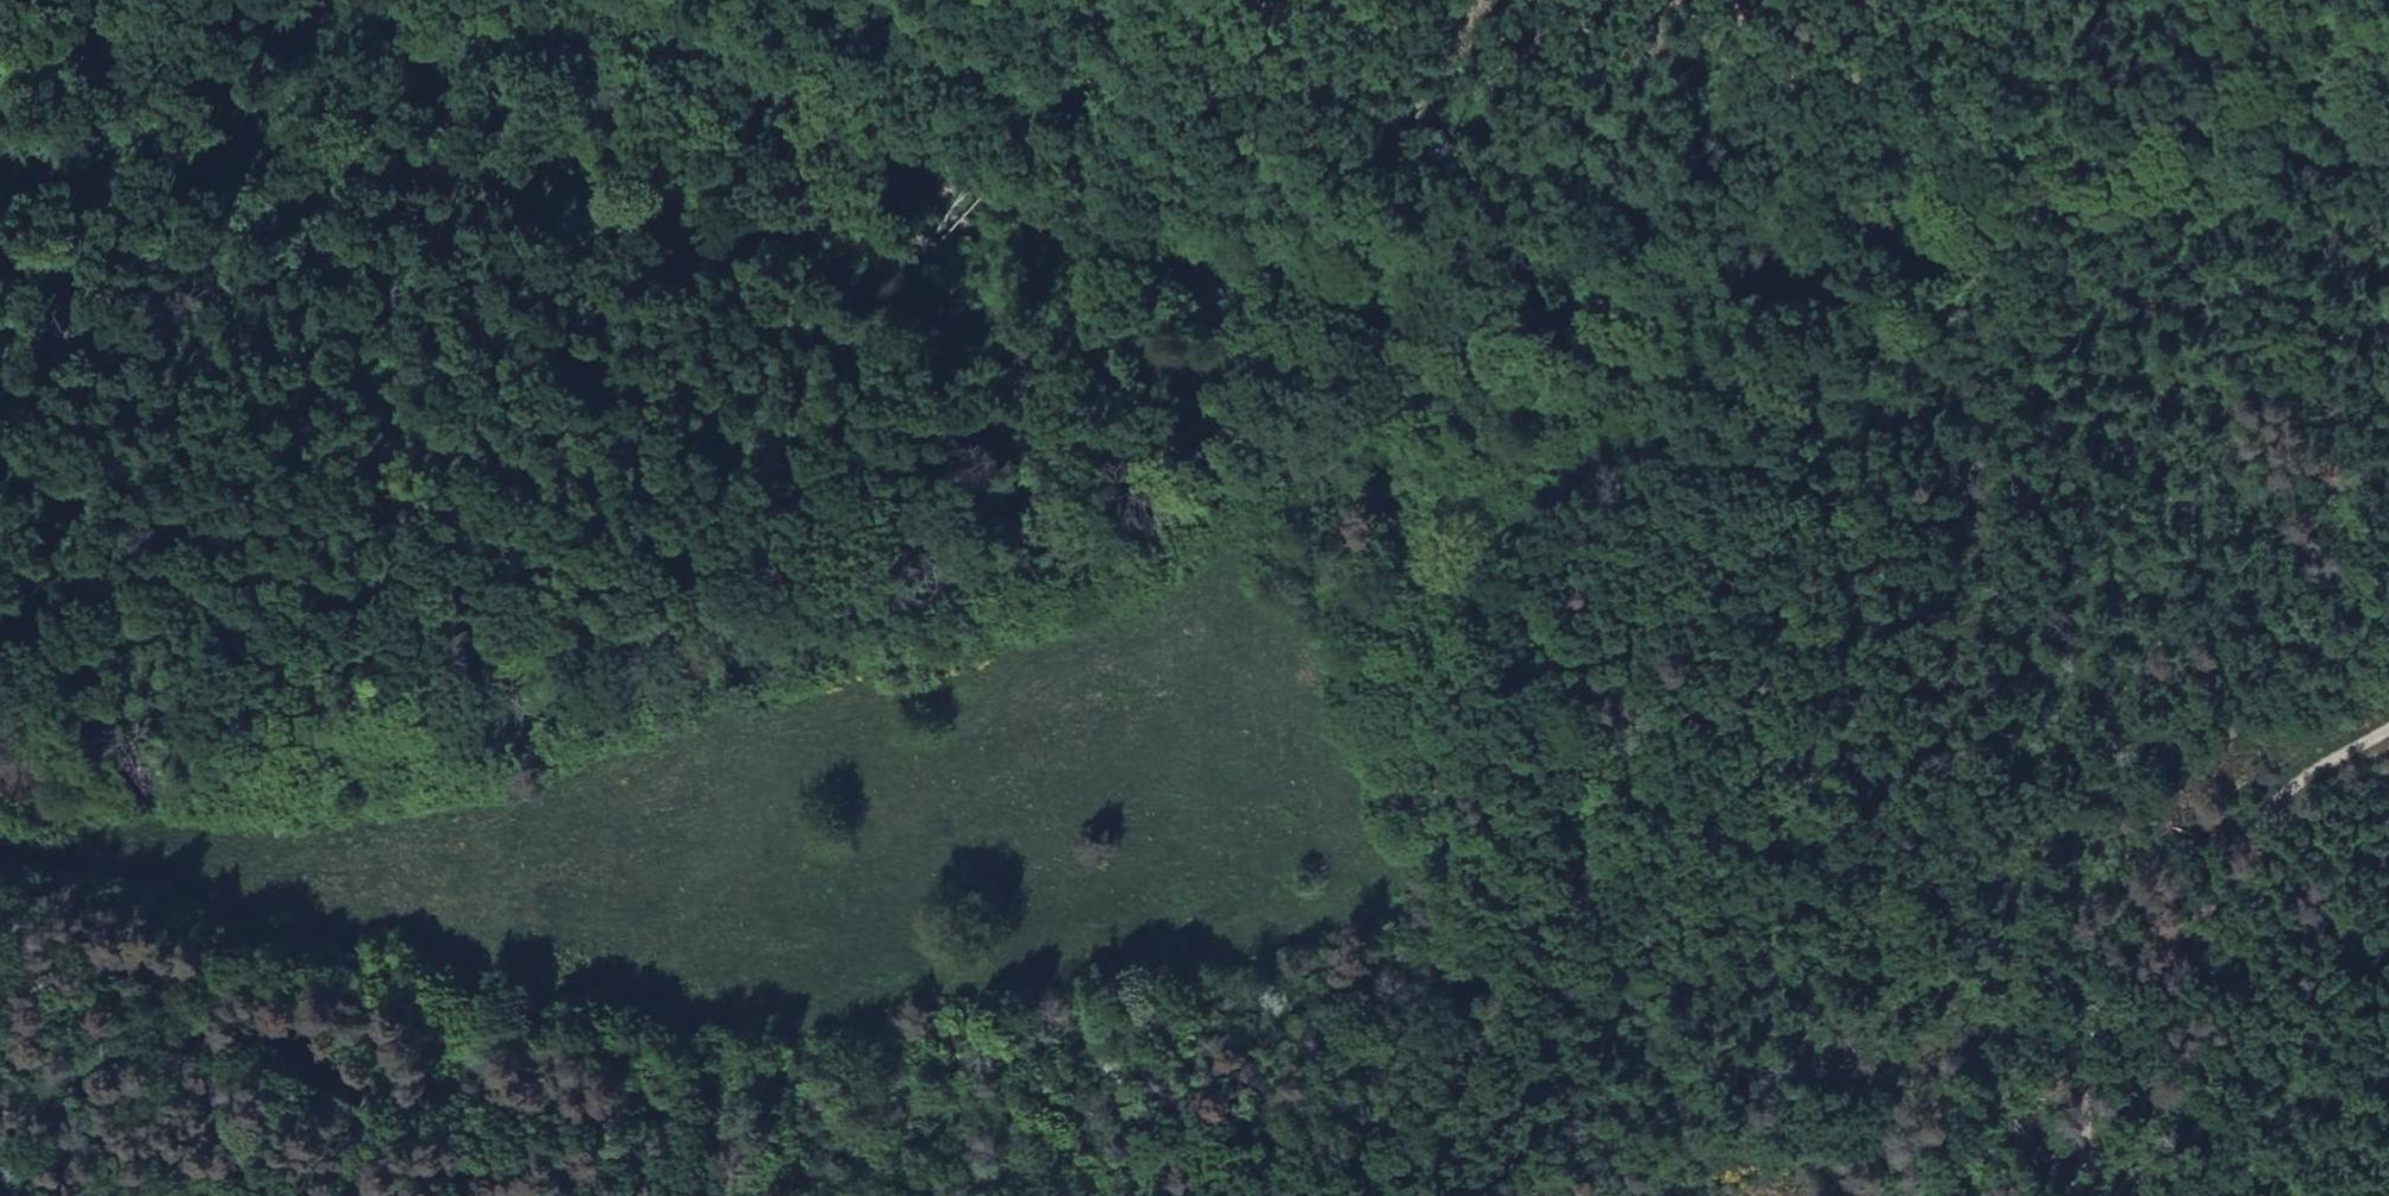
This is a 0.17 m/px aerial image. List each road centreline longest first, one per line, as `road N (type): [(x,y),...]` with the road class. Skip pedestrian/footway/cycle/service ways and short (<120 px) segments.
road 1 (track): [(0,689),(105,688),(288,664),(651,597),(1329,311),(1355,251),(1291,152),(1130,0)]
road 2 (track): [(2078,1195),(2090,1099),(2108,1055),(2244,835),(2313,773),(2388,730)]

